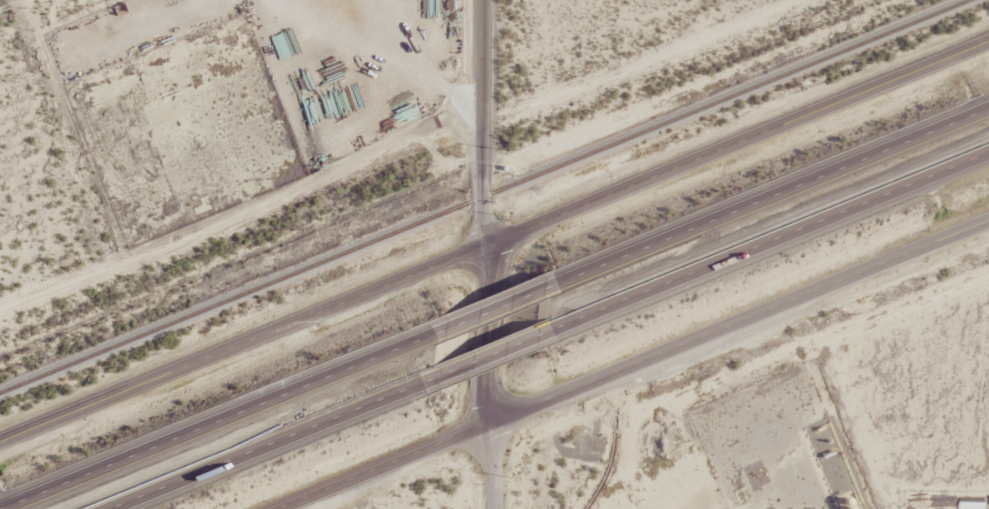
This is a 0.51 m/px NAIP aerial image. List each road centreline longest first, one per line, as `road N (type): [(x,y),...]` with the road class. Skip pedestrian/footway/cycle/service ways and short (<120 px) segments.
road 1 (tertiary): [(0,444),(988,43)]
road 2 (tertiary): [(988,220),(640,369),(276,508)]
road 3 (motorway): [(549,330),(988,152)]
road 4 (motorway): [(988,108),(553,284)]
road 5 (motorway): [(426,335),(1,508)]
road 6 (motorway): [(107,508),(431,375)]
road 7 (residential): [(483,253),(473,204),(475,0)]
road 8 (tertiary): [(493,425),(483,253)]
road 9 (motorway): [(553,284),(426,335)]
road 10 (motorway): [(431,375),(549,330)]

